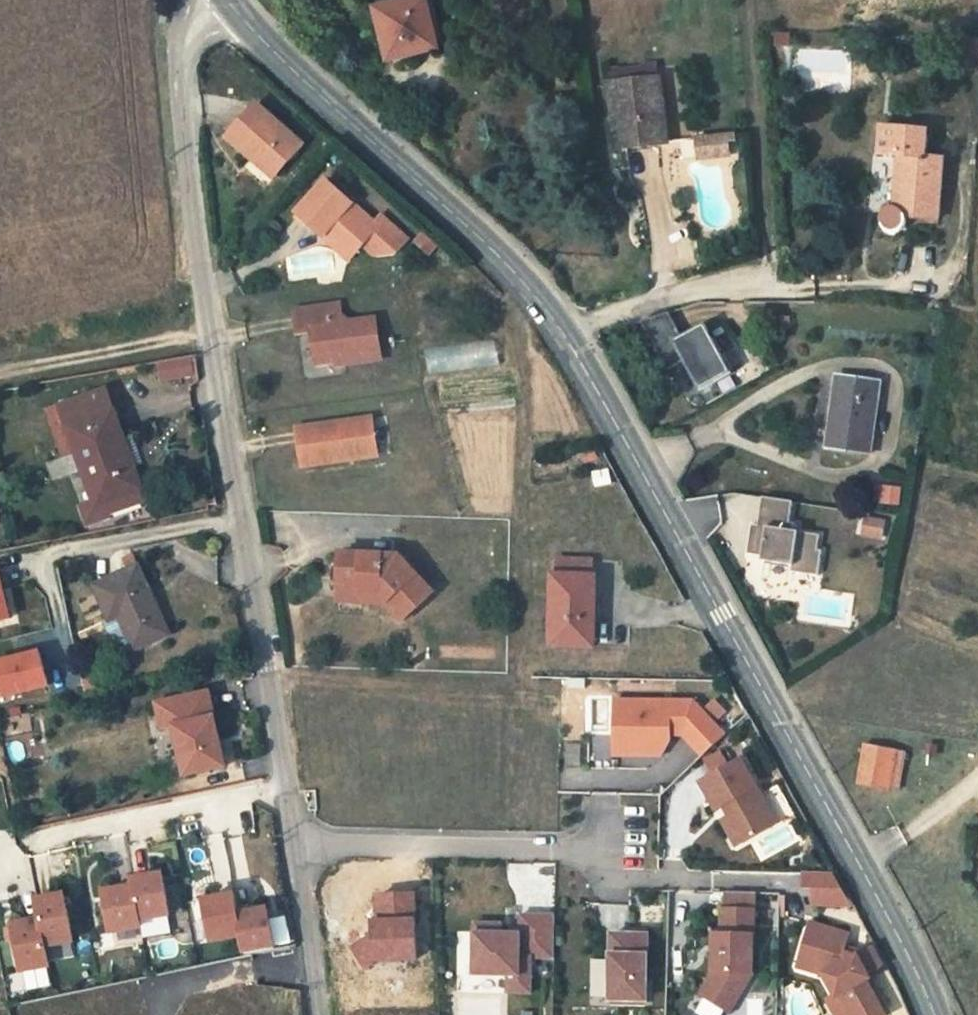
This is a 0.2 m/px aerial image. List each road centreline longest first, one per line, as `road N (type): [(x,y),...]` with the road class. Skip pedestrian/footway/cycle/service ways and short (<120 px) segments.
road 1 (primary): [(231,0),(530,285),(570,336),(923,982),(933,1014)]
road 2 (residential): [(300,844),(182,116),(183,62),(225,0)]
road 3 (residential): [(300,844),(600,853),(612,877),(700,880)]
road 4 (residential): [(319,1014),(300,844)]

